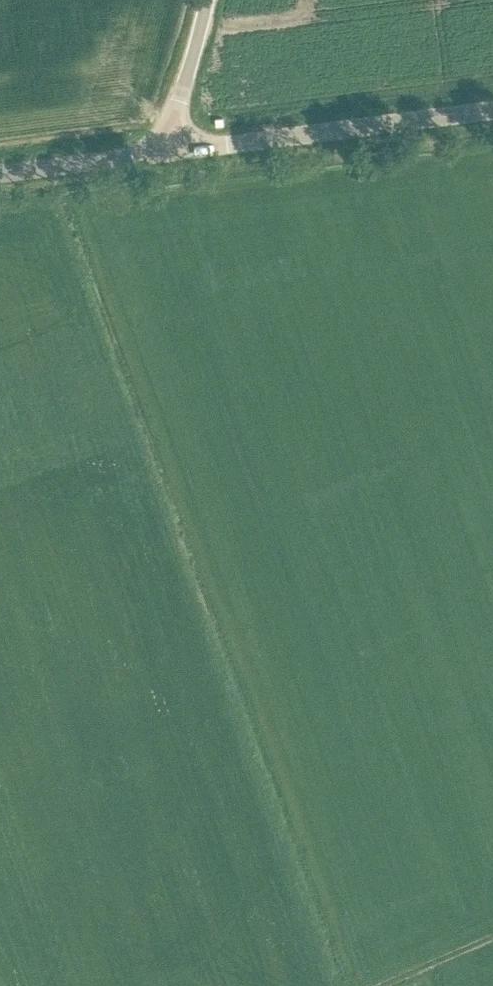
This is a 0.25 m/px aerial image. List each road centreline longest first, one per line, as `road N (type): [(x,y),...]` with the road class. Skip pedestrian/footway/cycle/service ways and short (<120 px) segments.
road 1 (unclassified): [(165,152),(492,112)]
road 2 (unclassified): [(0,173),(165,152)]
road 3 (unclassified): [(165,152),(212,0)]

